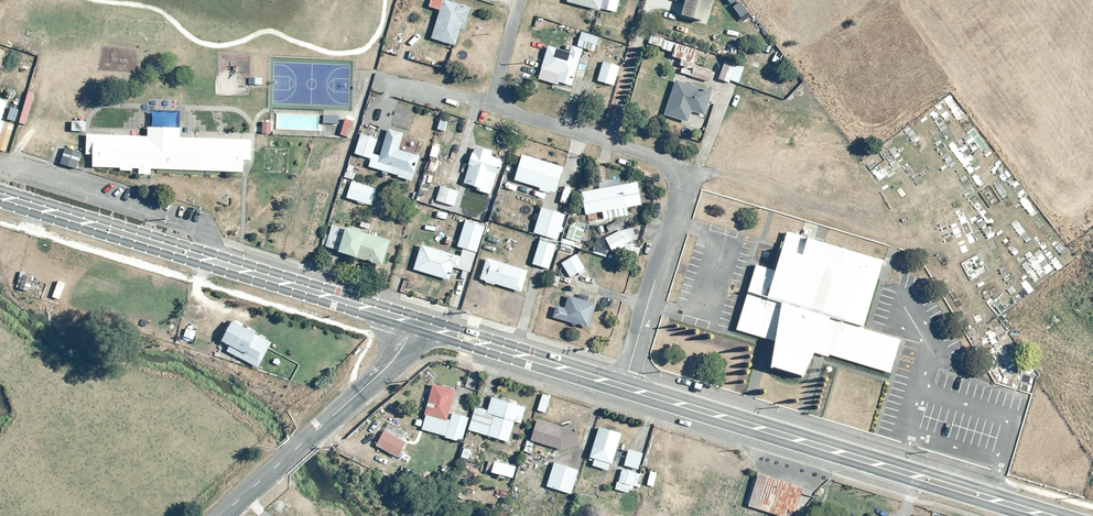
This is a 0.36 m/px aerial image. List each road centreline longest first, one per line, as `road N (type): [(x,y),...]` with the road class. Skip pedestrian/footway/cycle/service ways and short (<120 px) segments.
road 1 (secondary): [(1052,515),(624,387)]
road 2 (residential): [(480,101),(652,155),(676,172),(679,204),(624,387)]
road 3 (secondary): [(413,323),(0,195)]
road 4 (unclassified): [(413,323),(379,375),(219,515)]
road 5 (secondary): [(624,387),(413,323)]

